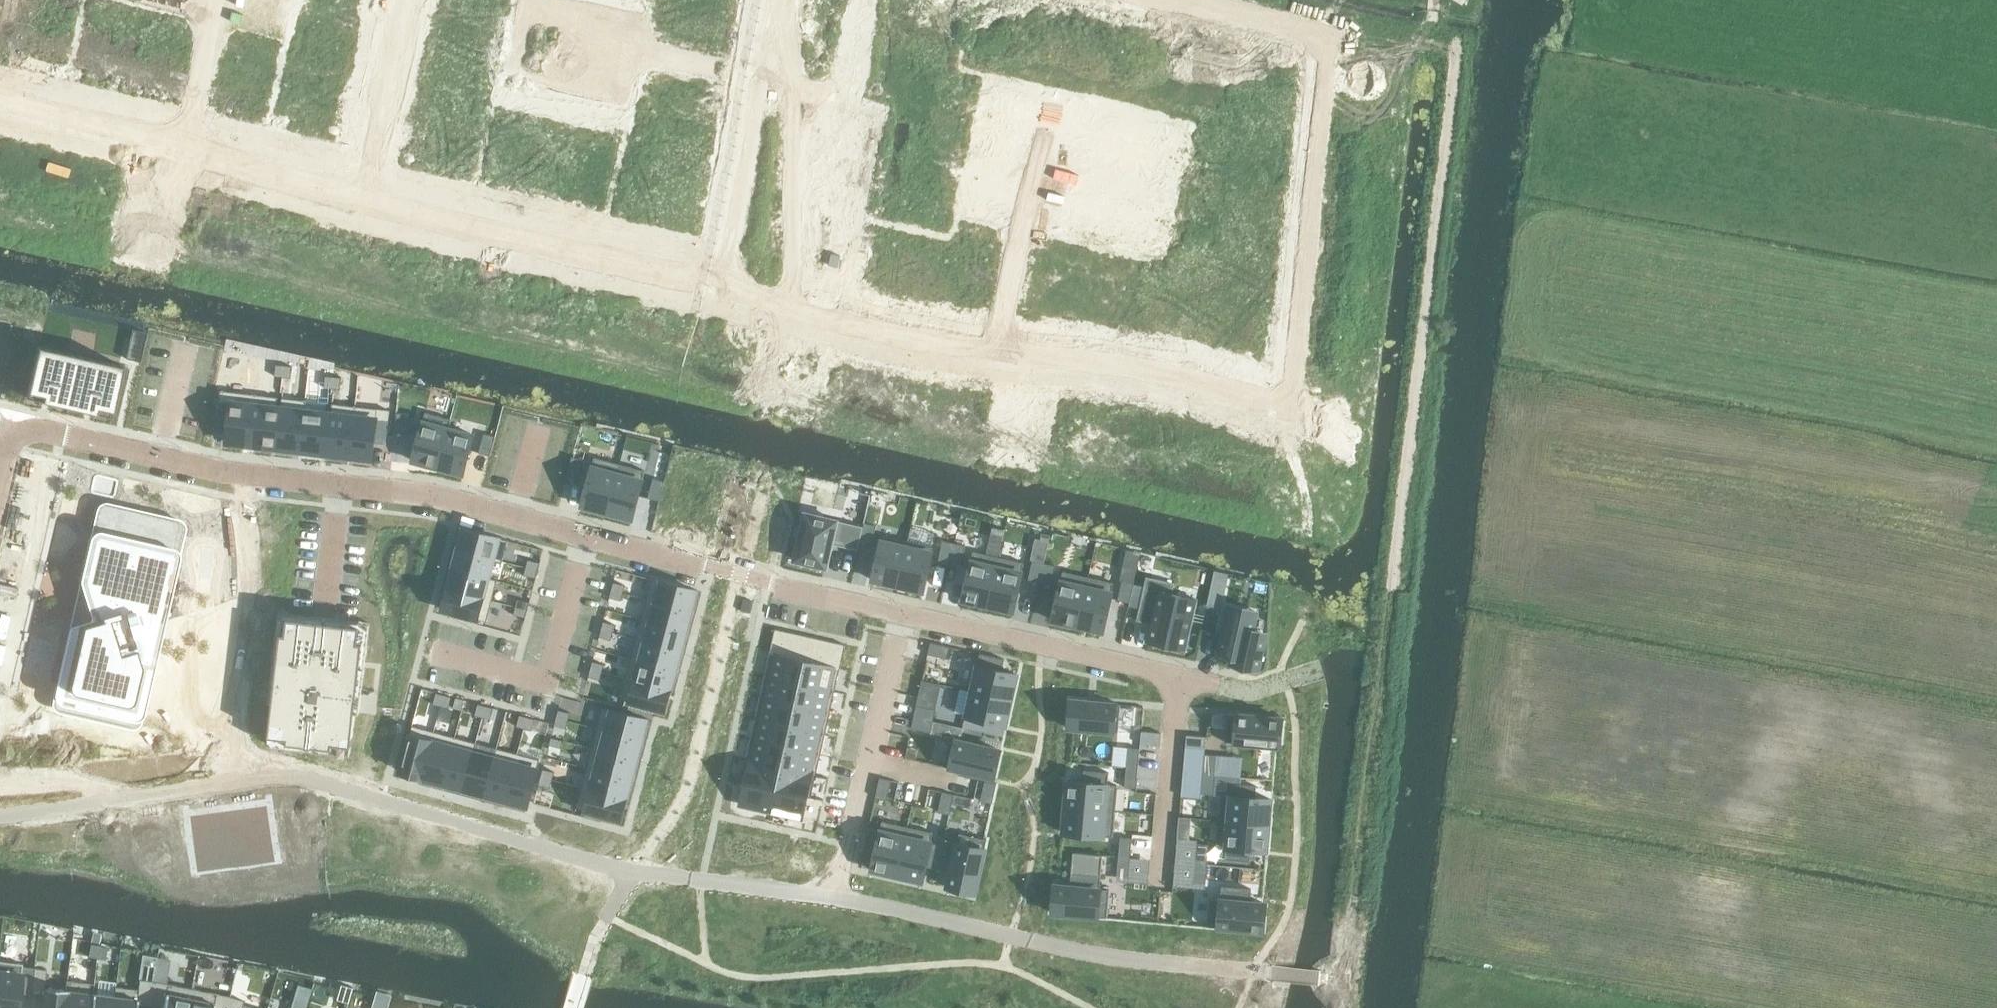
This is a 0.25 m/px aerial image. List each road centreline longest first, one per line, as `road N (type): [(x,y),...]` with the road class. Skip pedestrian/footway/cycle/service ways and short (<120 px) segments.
road 1 (residential): [(359,197),(822,315),(984,350),(1188,374),(1286,405)]
road 2 (residential): [(901,611),(410,491),(207,469),(19,426)]
road 3 (track): [(1436,0),(1441,168),(1390,616)]
road 4 (residential): [(1159,0),(1329,42),(1286,405)]
road 5 (residential): [(1285,679),(1242,691),(901,611)]
road 6 (residential): [(0,103),(359,197)]
road 7 (track): [(1346,982),(1390,616)]
road 8 (residential): [(901,611),(854,832)]
road 9 (residential): [(406,0),(359,197)]

